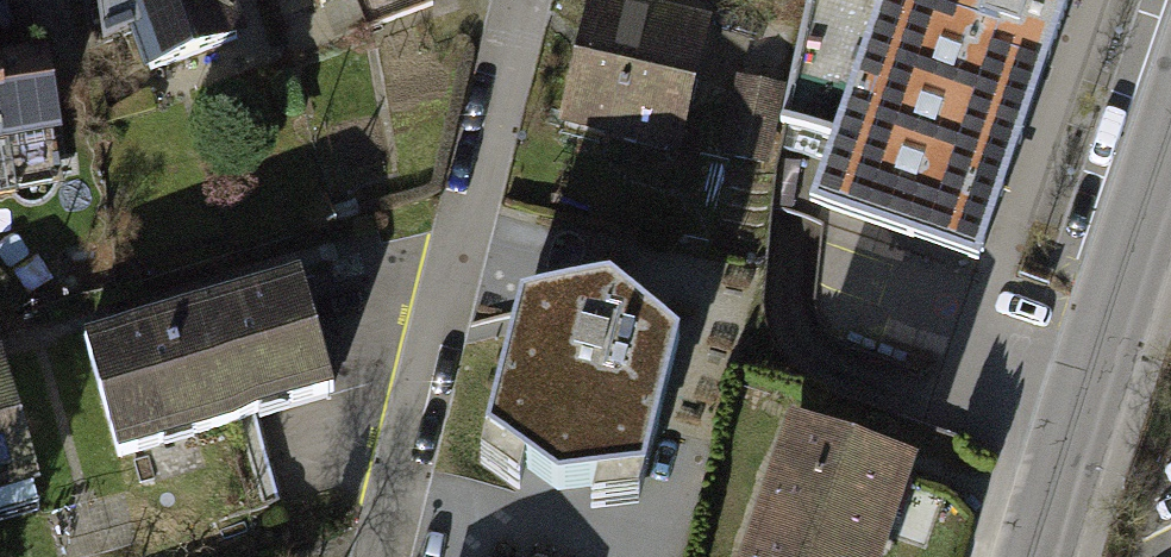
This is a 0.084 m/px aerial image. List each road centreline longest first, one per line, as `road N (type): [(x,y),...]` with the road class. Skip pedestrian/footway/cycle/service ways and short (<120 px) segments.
road 1 (residential): [(380,556),(521,0)]
road 2 (tertiary): [(1170,146),(1036,556)]

